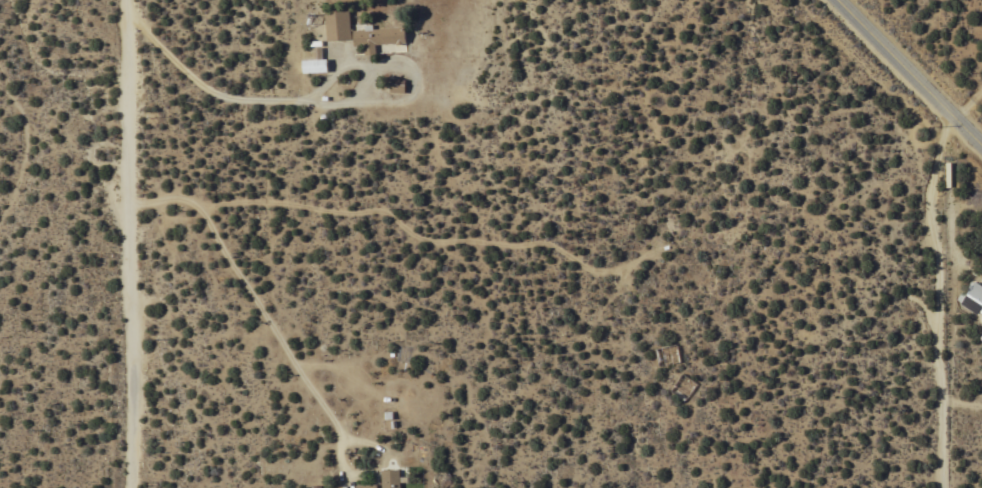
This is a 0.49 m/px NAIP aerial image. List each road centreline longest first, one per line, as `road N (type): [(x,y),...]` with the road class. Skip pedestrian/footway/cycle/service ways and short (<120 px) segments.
road 1 (residential): [(949,487),(950,111)]
road 2 (tertiary): [(981,143),(840,0)]

